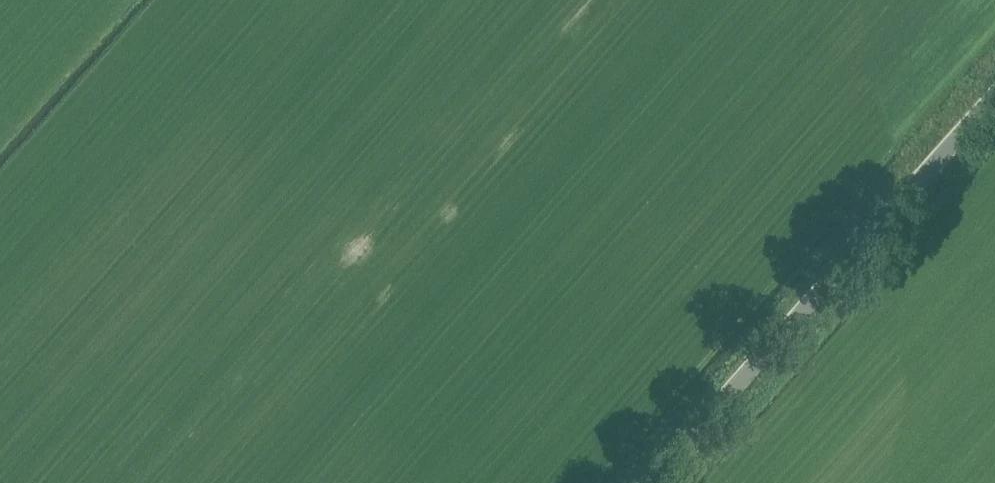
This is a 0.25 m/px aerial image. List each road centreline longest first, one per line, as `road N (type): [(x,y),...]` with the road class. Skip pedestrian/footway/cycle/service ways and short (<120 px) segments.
road 1 (unclassified): [(649,482),(994,102)]

